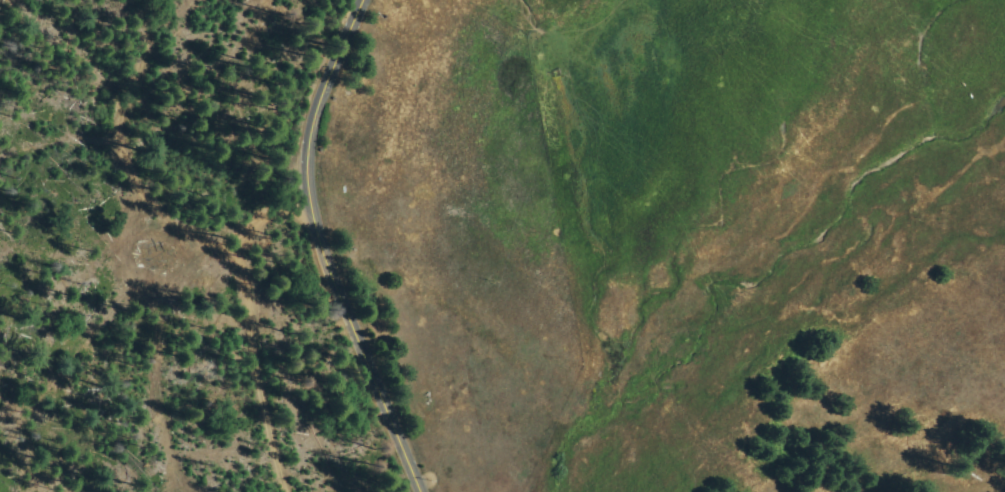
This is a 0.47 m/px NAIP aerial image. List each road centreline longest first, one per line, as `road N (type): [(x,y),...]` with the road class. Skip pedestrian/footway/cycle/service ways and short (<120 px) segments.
road 1 (secondary): [(429,491),(312,198),(313,130),(363,0)]

